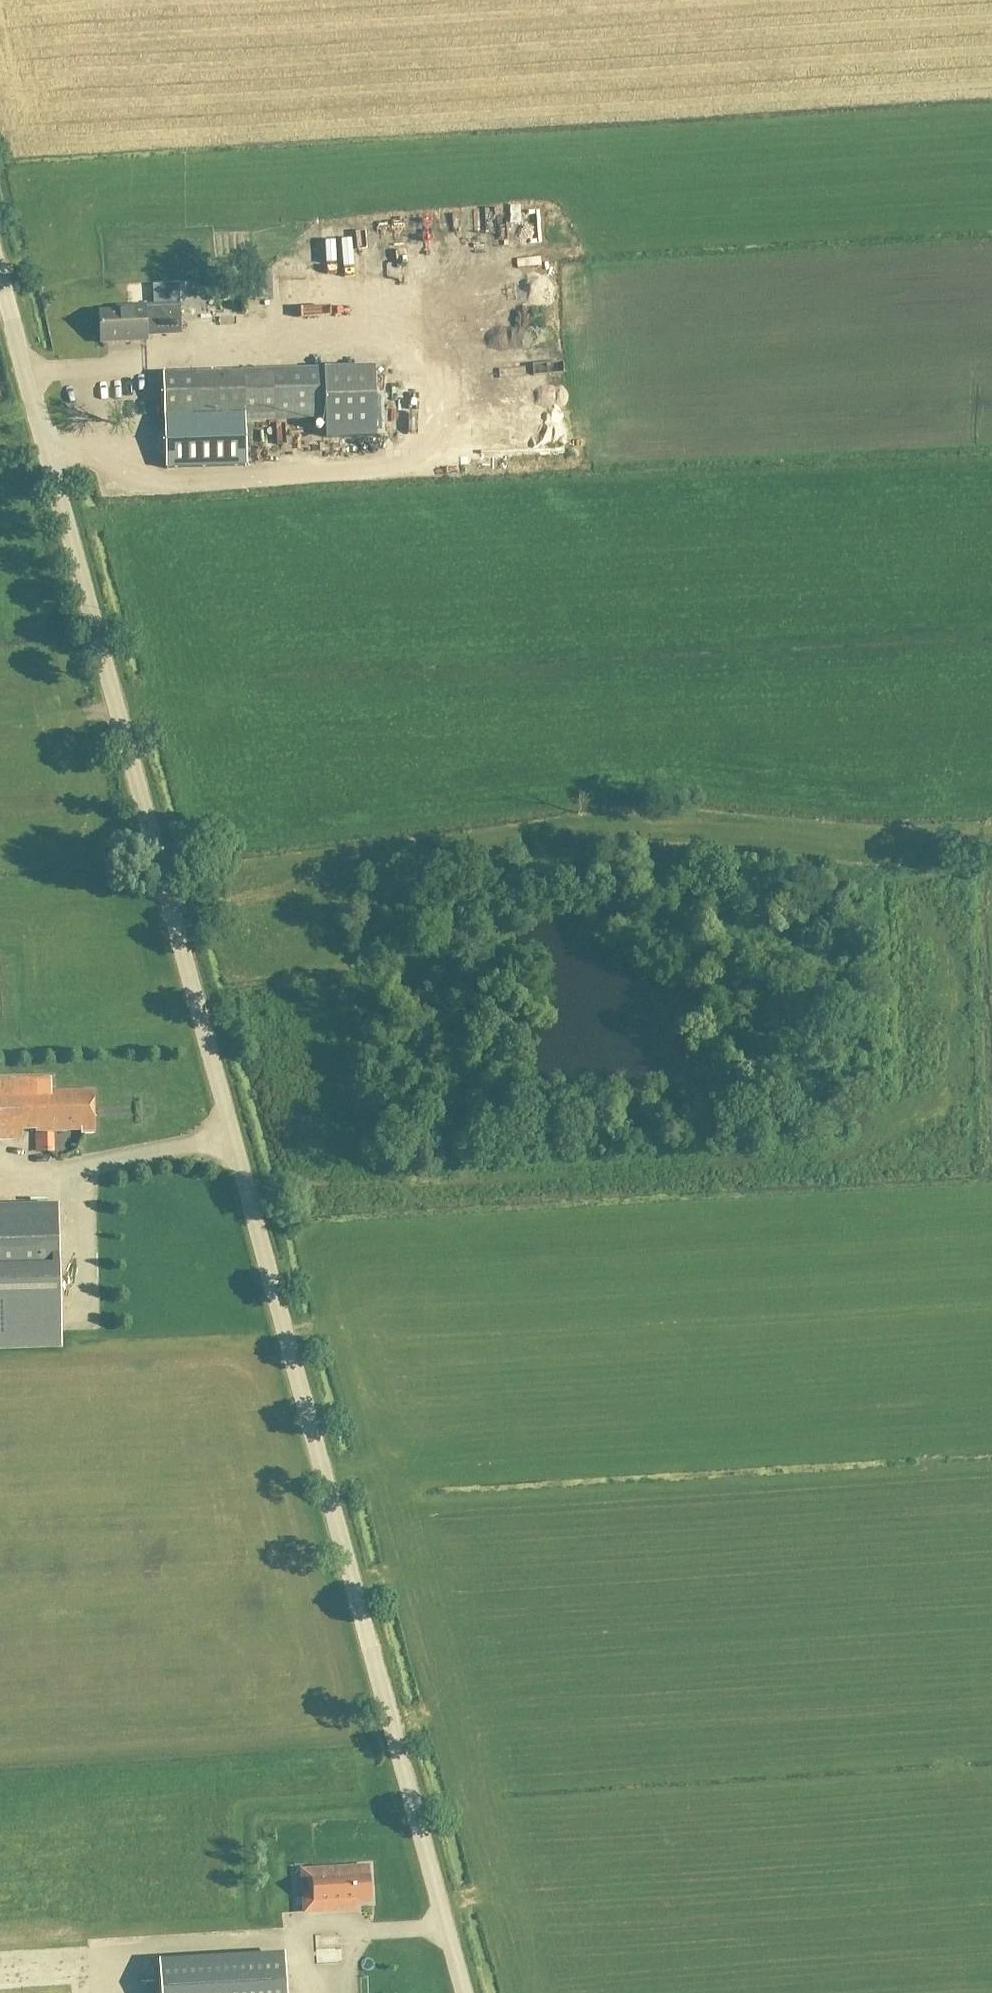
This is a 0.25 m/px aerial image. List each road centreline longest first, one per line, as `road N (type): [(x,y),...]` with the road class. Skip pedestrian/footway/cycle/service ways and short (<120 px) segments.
road 1 (unclassified): [(463,1992),(0,273)]

